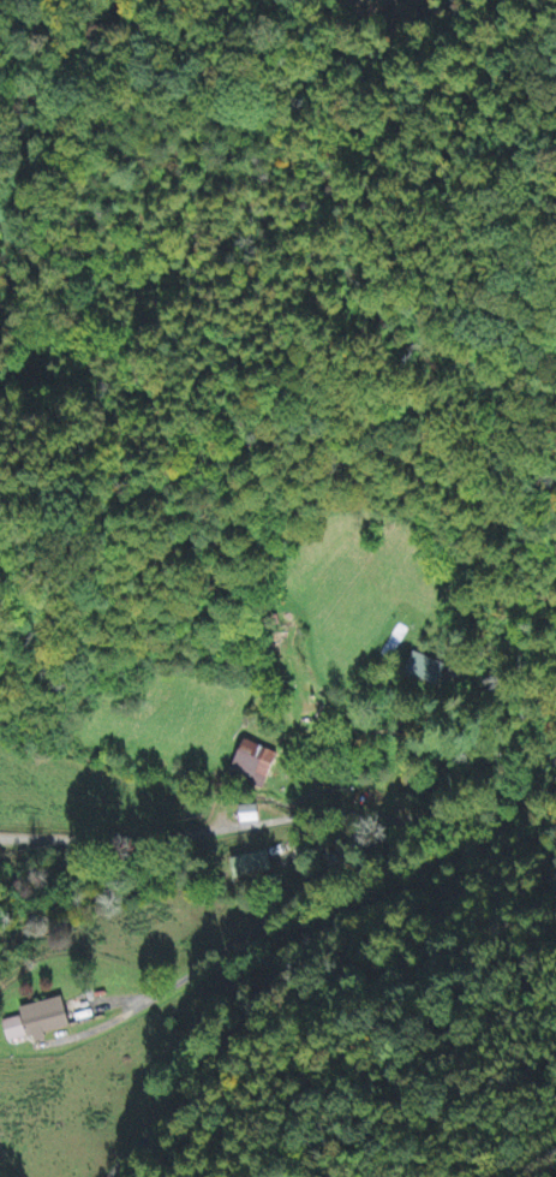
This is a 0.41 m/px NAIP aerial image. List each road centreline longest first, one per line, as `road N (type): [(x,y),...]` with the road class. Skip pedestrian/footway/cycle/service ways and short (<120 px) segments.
road 1 (residential): [(348,813),(113,839),(0,837)]

